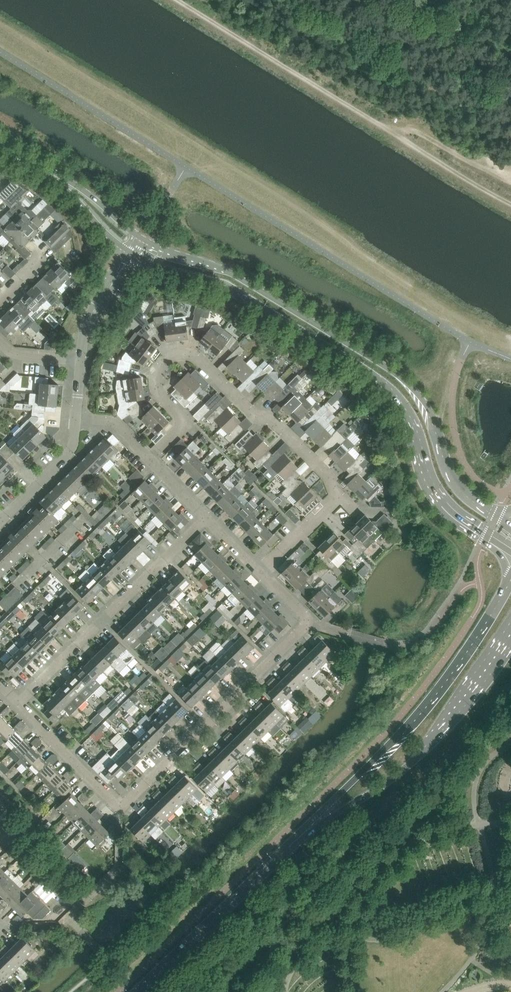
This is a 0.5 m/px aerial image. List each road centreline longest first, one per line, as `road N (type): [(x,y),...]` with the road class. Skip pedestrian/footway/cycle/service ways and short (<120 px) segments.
road 1 (tertiary): [(138,257),(222,285),(373,378),(407,419),(438,497),(510,553)]
road 2 (tertiary): [(510,528),(455,483),(428,410),(400,378),(232,273),(148,242)]
road 3 (residential): [(262,573),(305,617),(306,630),(130,802),(108,801),(17,705)]
road 4 (unclassified): [(262,573),(336,499),(336,484),(272,420),(255,414),(188,355),(175,355),(157,371),(154,384),(179,431),(151,459)]
road 5 (track): [(178,0),(510,205)]
road 6 (secondary): [(510,579),(439,690),(299,838)]
road 7 (secondary): [(299,838),(413,762),(510,638)]
road 8 (unclassified): [(17,705),(206,517)]
road 9 (secondary): [(299,838),(139,991)]
road 10 (residential): [(0,518),(67,455),(77,419)]

